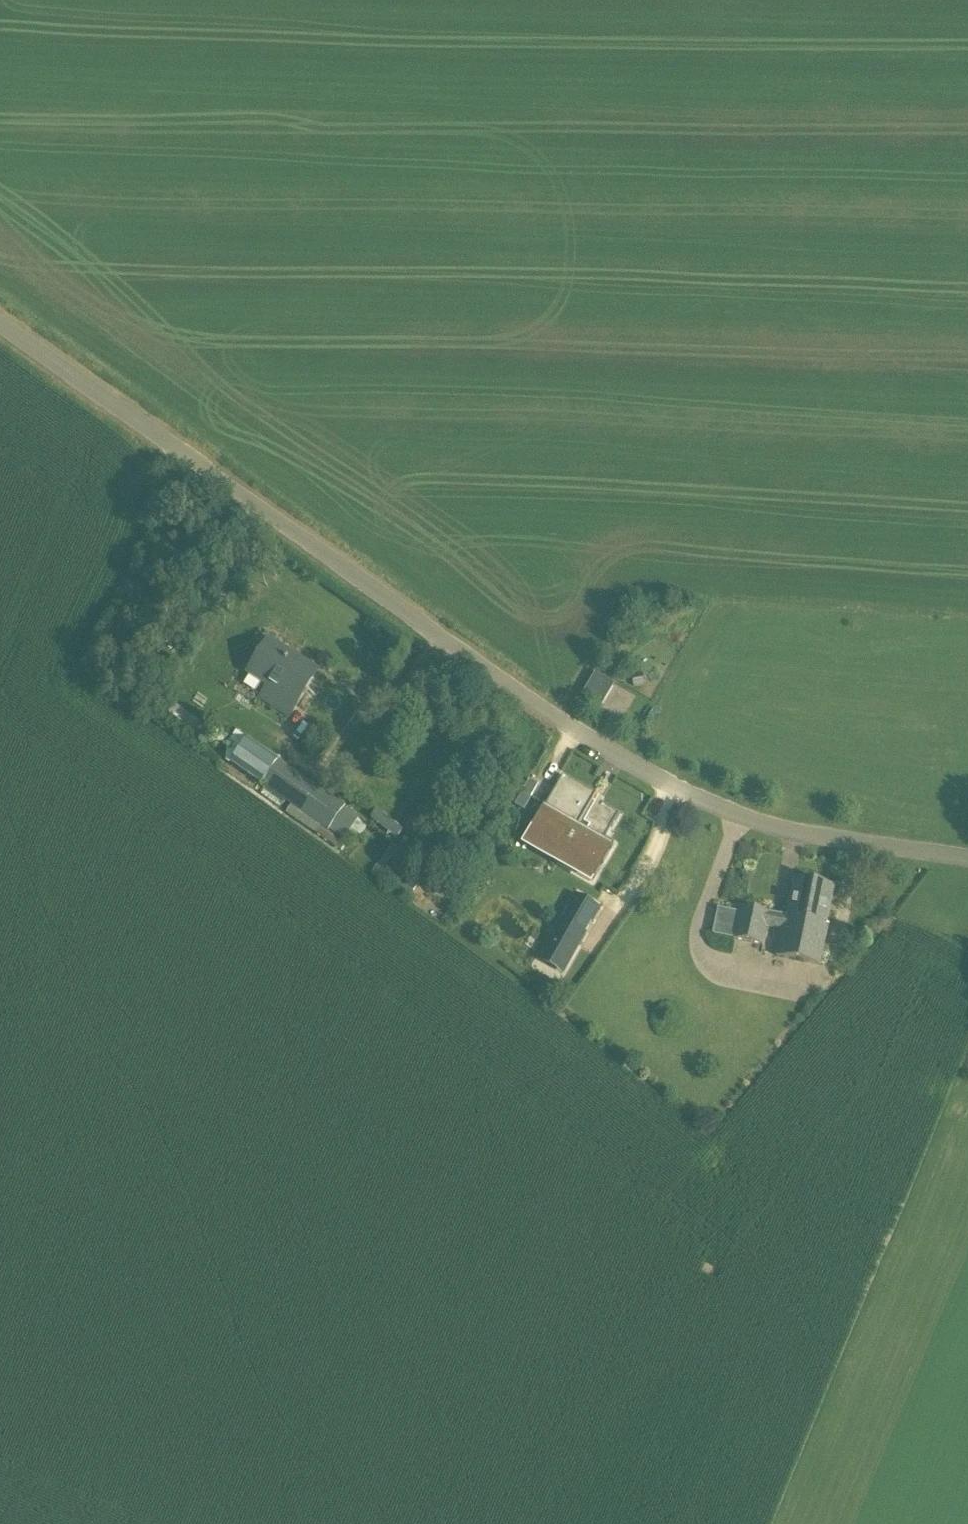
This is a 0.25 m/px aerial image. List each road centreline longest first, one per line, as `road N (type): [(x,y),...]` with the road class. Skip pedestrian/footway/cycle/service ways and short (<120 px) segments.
road 1 (unclassified): [(967,859),(805,833),(705,798),(0,329)]

